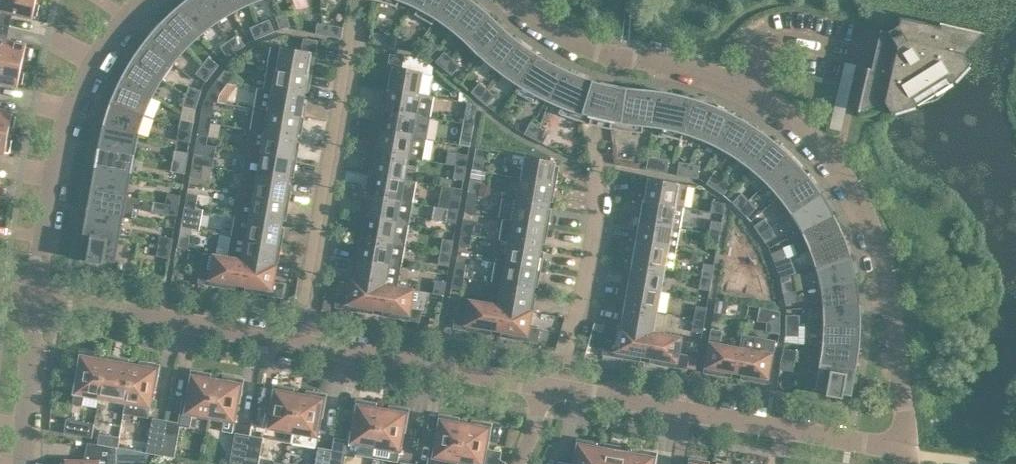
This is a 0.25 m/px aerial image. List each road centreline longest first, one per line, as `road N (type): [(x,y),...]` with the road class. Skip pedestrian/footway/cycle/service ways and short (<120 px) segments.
road 1 (residential): [(518,0),(567,36),(613,54),(703,62),(810,130),(870,219),(889,301),(906,452)]
road 2 (residential): [(556,390),(38,296)]
road 3 (residential): [(906,452),(556,390)]
road 4 (residential): [(38,296),(72,108),(100,46),(141,0)]
road 5 (residential): [(20,463),(38,296)]

